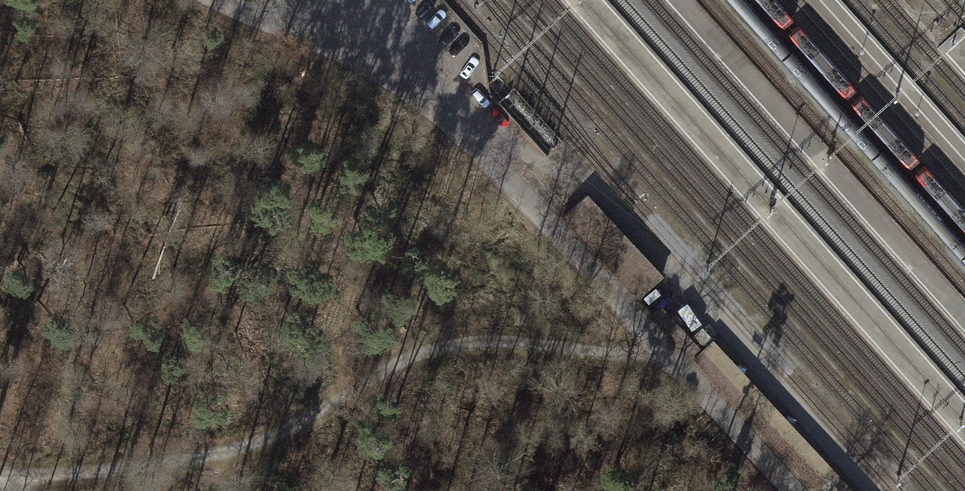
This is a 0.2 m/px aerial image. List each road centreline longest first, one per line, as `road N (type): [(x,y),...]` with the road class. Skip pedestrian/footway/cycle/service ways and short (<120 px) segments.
road 1 (residential): [(220,0),(420,102),(777,490)]
road 2 (track): [(654,354),(524,335),(459,342),(382,377),(292,438),(180,462),(0,479)]

